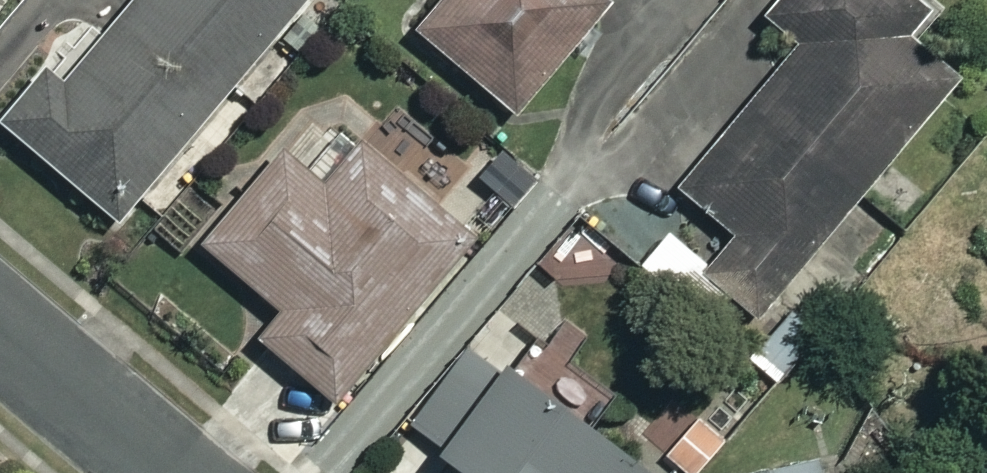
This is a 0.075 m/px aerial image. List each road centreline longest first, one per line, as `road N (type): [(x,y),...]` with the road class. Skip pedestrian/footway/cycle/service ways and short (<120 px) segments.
road 1 (residential): [(0,333),(165,472)]

